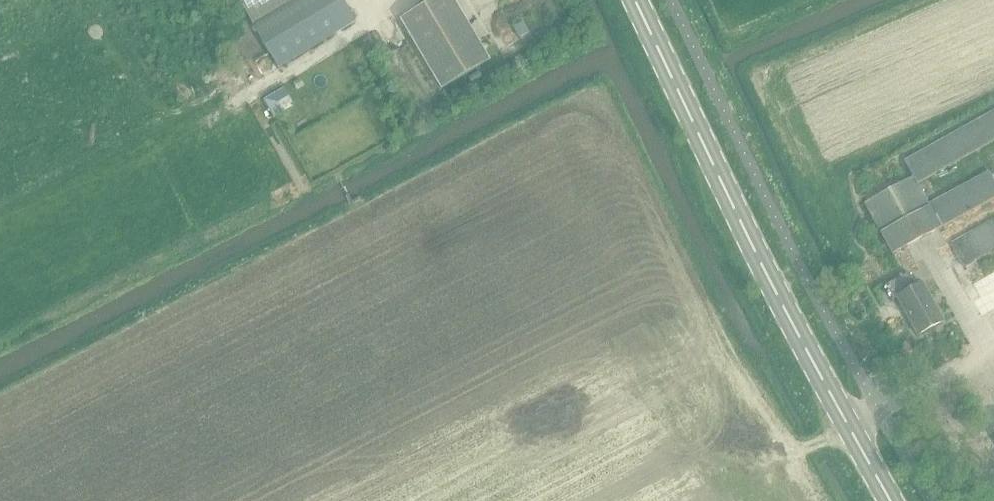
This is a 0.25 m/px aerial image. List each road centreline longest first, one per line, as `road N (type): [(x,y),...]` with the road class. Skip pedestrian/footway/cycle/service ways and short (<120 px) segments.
road 1 (secondary): [(889,500),(634,0)]

